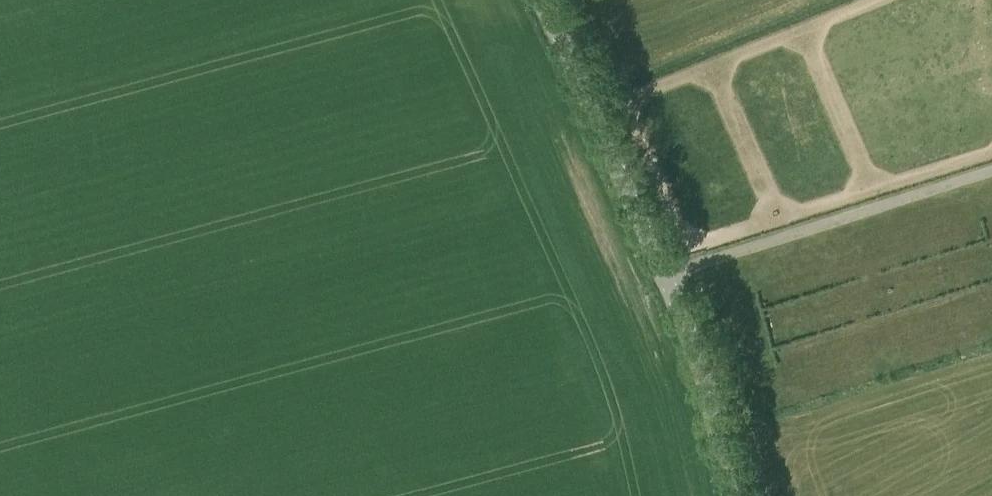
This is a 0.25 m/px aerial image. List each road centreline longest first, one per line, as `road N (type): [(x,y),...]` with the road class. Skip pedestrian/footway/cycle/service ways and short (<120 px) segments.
road 1 (unclassified): [(731,495),(697,346),(670,270),(547,0)]

